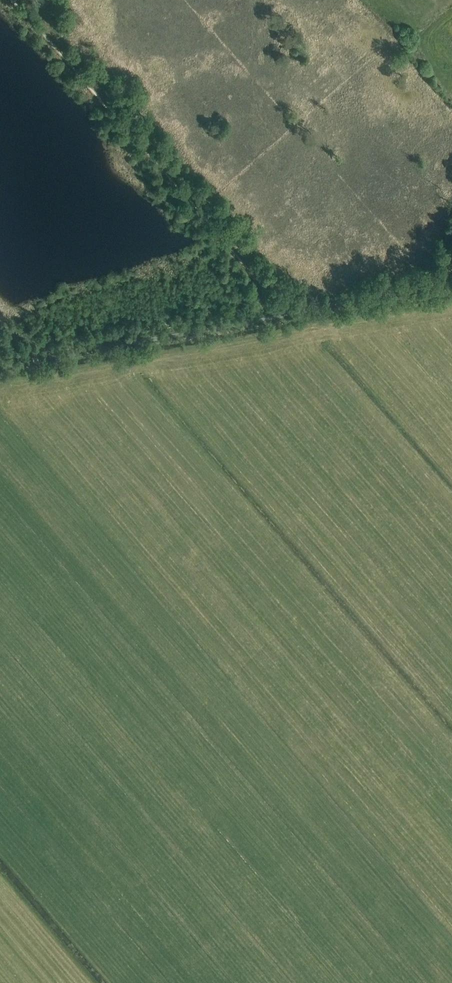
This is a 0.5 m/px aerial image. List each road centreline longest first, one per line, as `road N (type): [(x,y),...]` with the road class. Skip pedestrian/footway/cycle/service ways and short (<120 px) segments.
road 1 (track): [(7,0),(282,318)]

